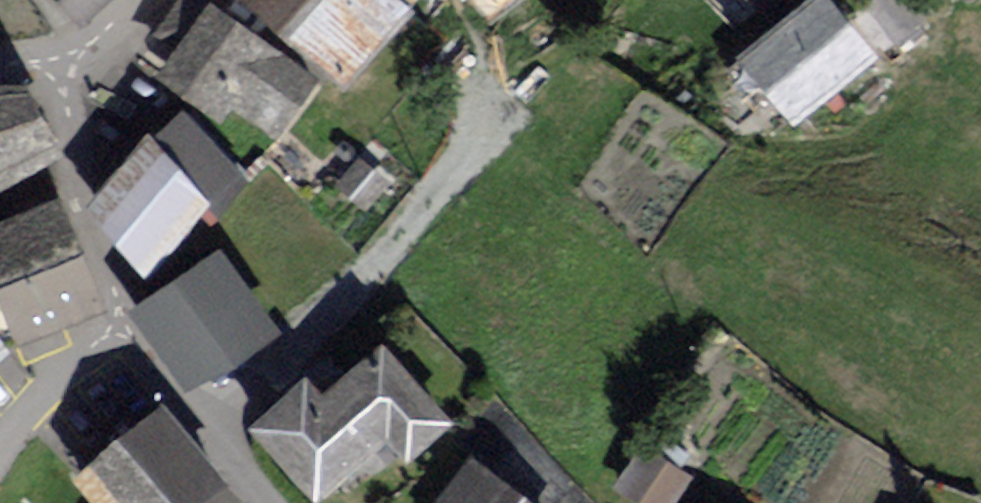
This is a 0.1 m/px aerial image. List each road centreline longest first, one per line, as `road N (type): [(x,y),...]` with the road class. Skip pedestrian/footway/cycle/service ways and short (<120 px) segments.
road 1 (residential): [(116,329),(122,293),(67,95),(74,66)]
road 2 (residential): [(266,502),(116,329)]
road 3 (residential): [(0,464),(116,329)]

